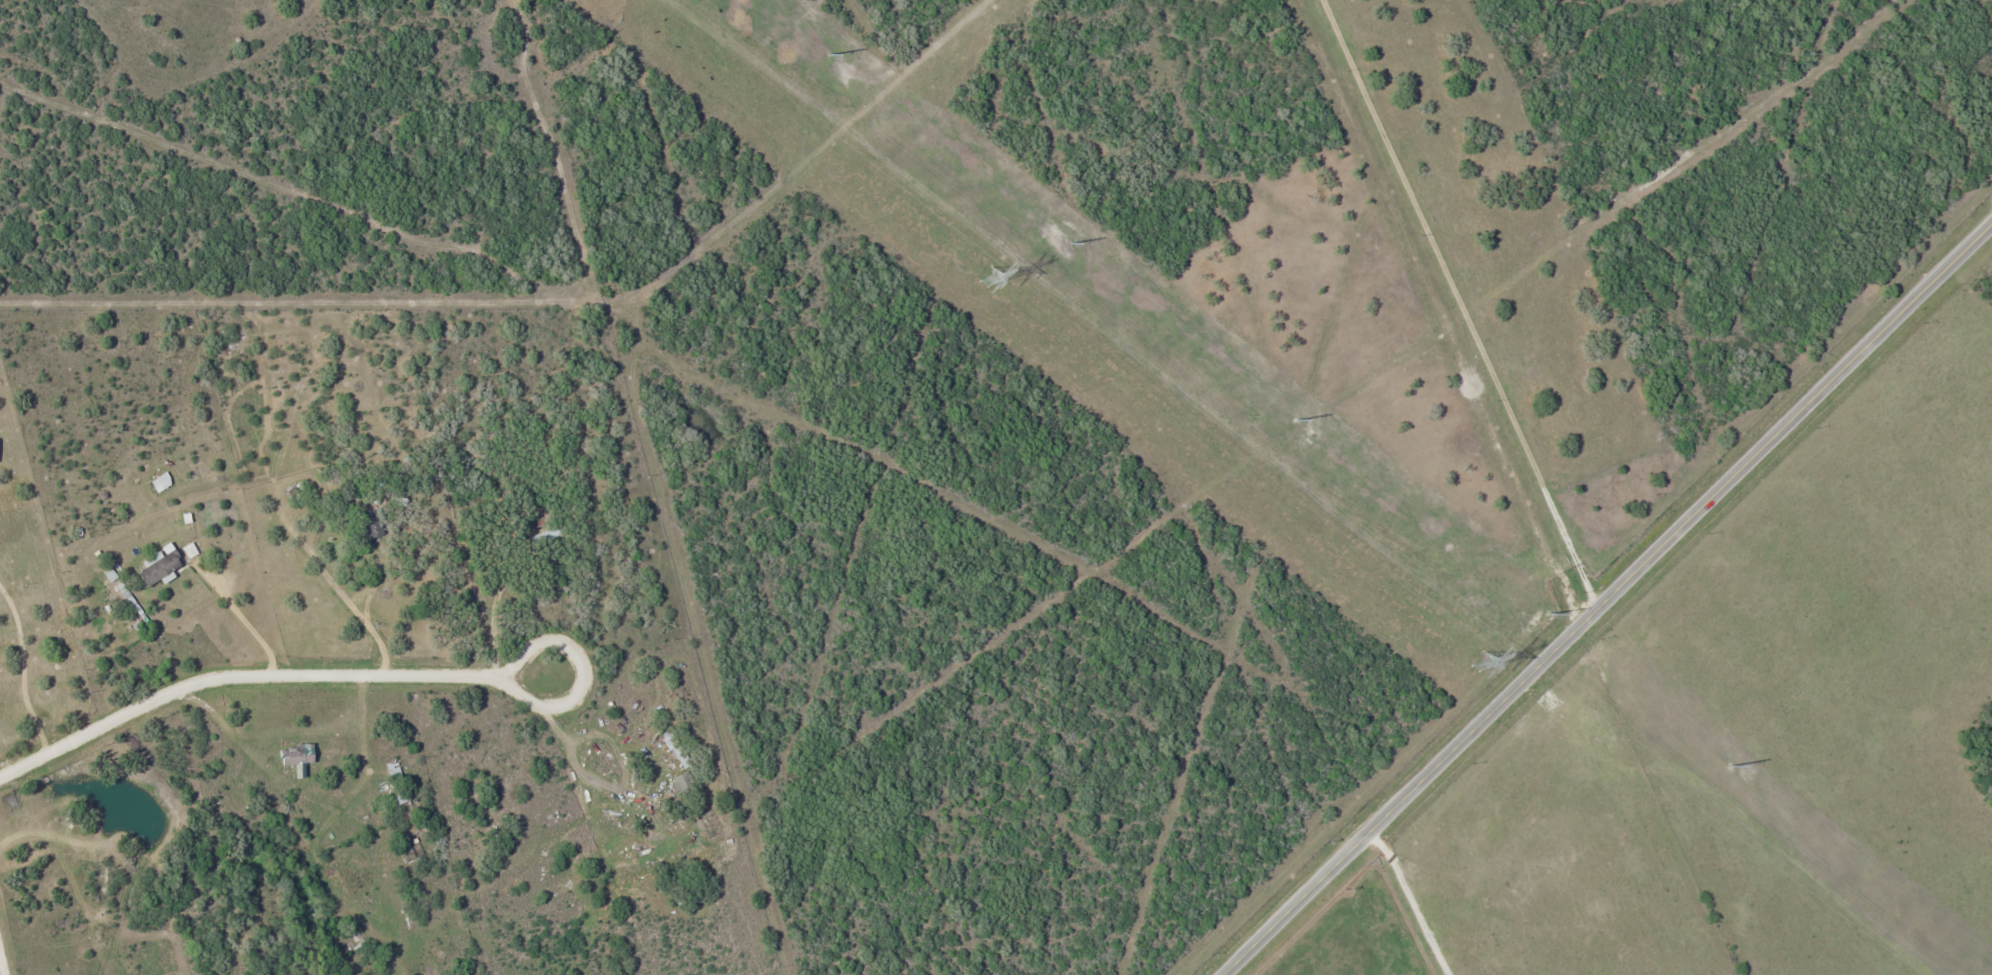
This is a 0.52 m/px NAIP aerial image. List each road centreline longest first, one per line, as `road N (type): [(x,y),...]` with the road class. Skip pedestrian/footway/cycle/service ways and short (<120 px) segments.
road 1 (secondary): [(1991,230),(1228,974)]
road 2 (residential): [(0,779),(155,702),(226,677),(501,681)]
road 3 (residential): [(523,662),(501,681),(547,702),(566,703),(588,679),(572,645),(545,645),(523,662)]

